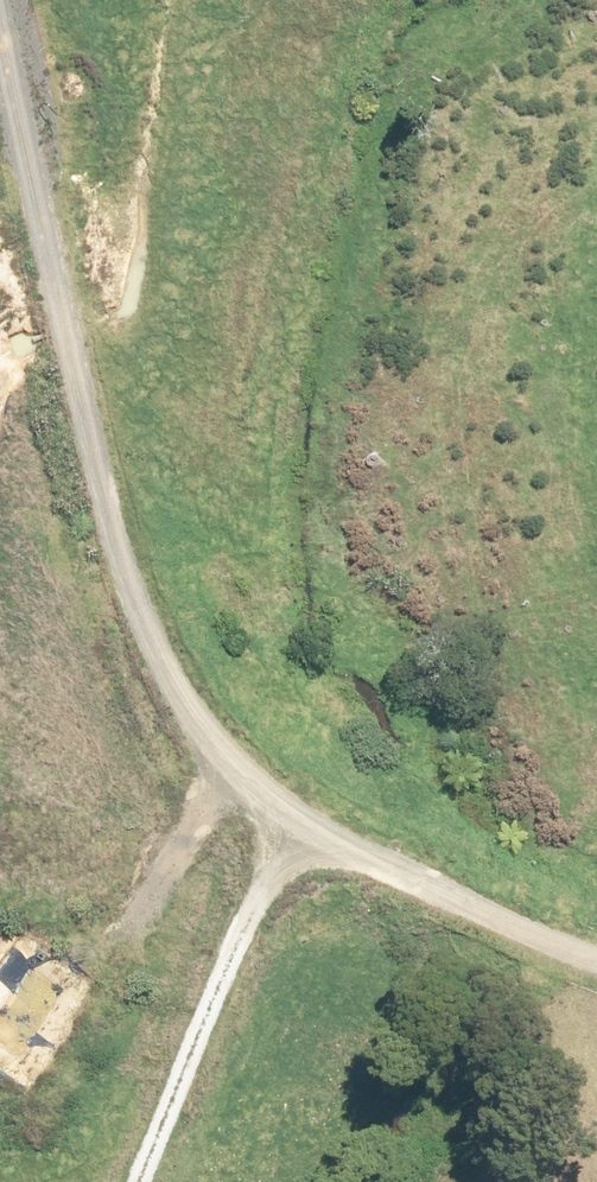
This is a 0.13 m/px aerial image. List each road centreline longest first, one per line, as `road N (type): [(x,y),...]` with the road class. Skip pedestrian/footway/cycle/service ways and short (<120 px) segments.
road 1 (track): [(30,153),(111,505),(179,691),(305,804),(466,895),(596,950)]
road 2 (track): [(305,804),(172,1181)]

